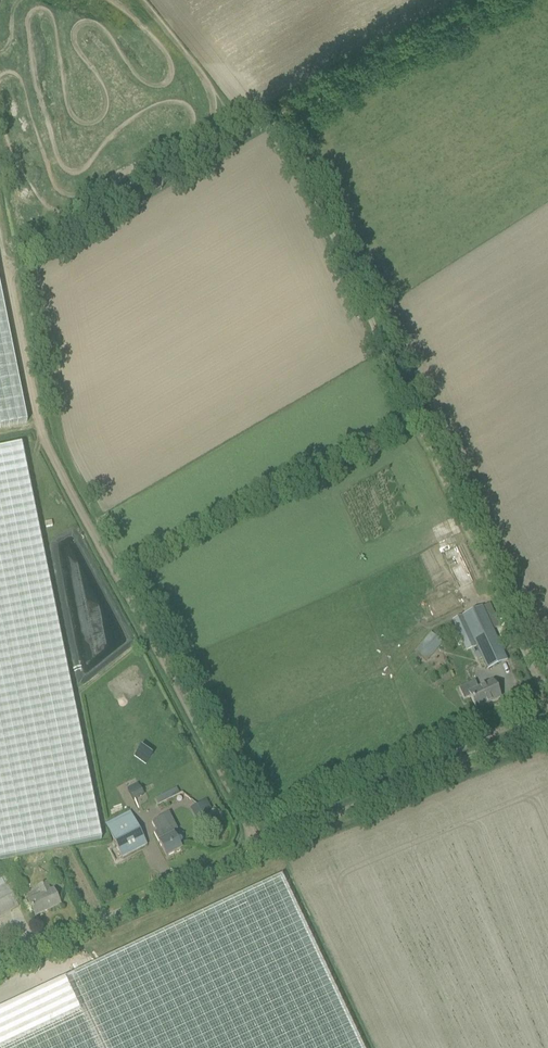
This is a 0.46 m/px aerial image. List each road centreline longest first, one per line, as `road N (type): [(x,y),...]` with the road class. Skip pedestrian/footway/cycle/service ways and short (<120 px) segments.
road 1 (track): [(475,0),(274,114),(547,699)]
road 2 (unclassified): [(0,962),(547,727)]

